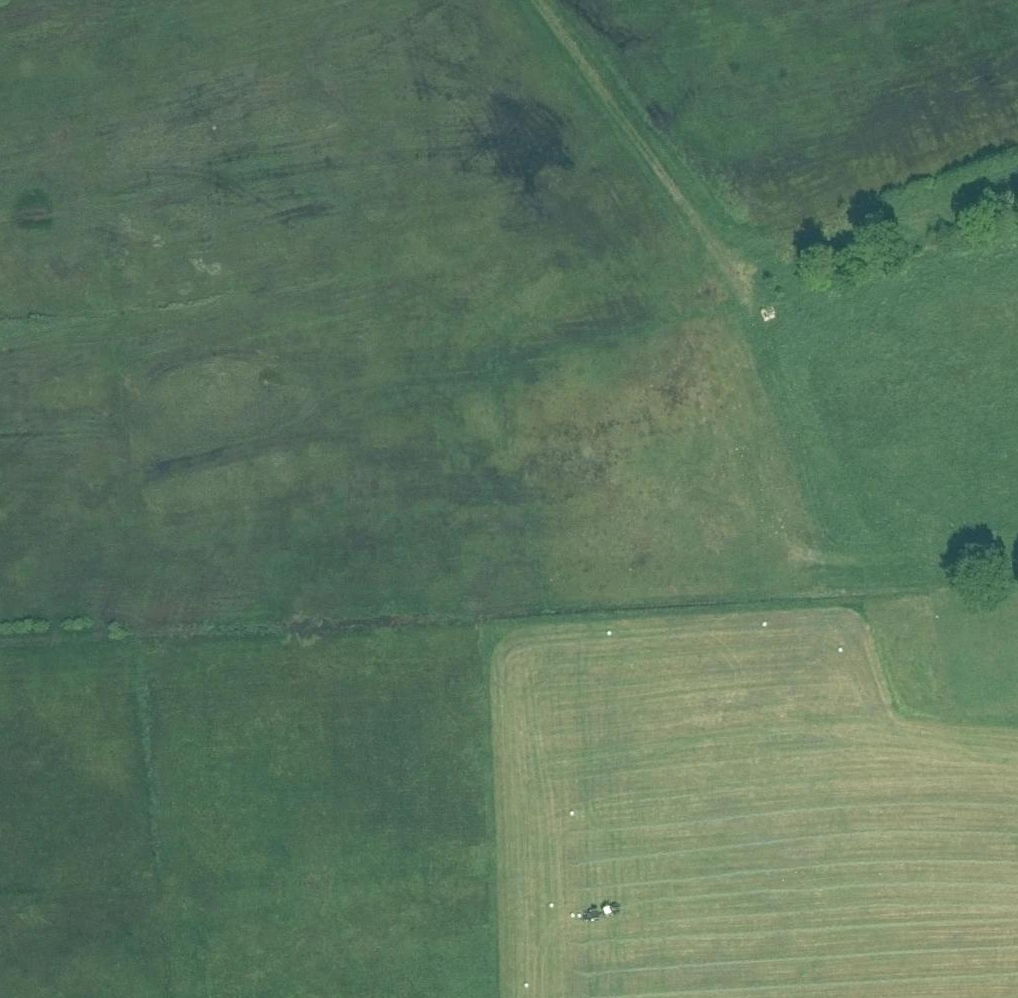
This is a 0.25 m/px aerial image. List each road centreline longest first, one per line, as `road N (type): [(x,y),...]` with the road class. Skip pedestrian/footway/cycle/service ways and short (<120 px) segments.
road 1 (track): [(746,281),(543,0)]
road 2 (track): [(1017,198),(746,281)]

